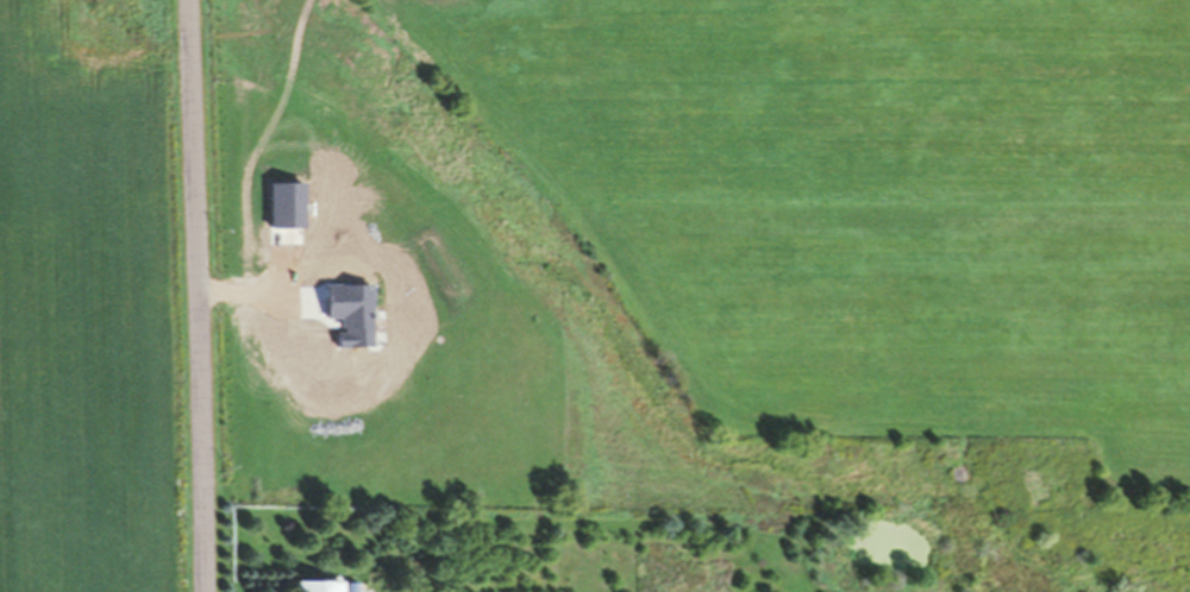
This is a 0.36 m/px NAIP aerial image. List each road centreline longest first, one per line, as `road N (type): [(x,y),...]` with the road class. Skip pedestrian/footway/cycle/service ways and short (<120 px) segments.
road 1 (residential): [(201,591),(186,0)]

